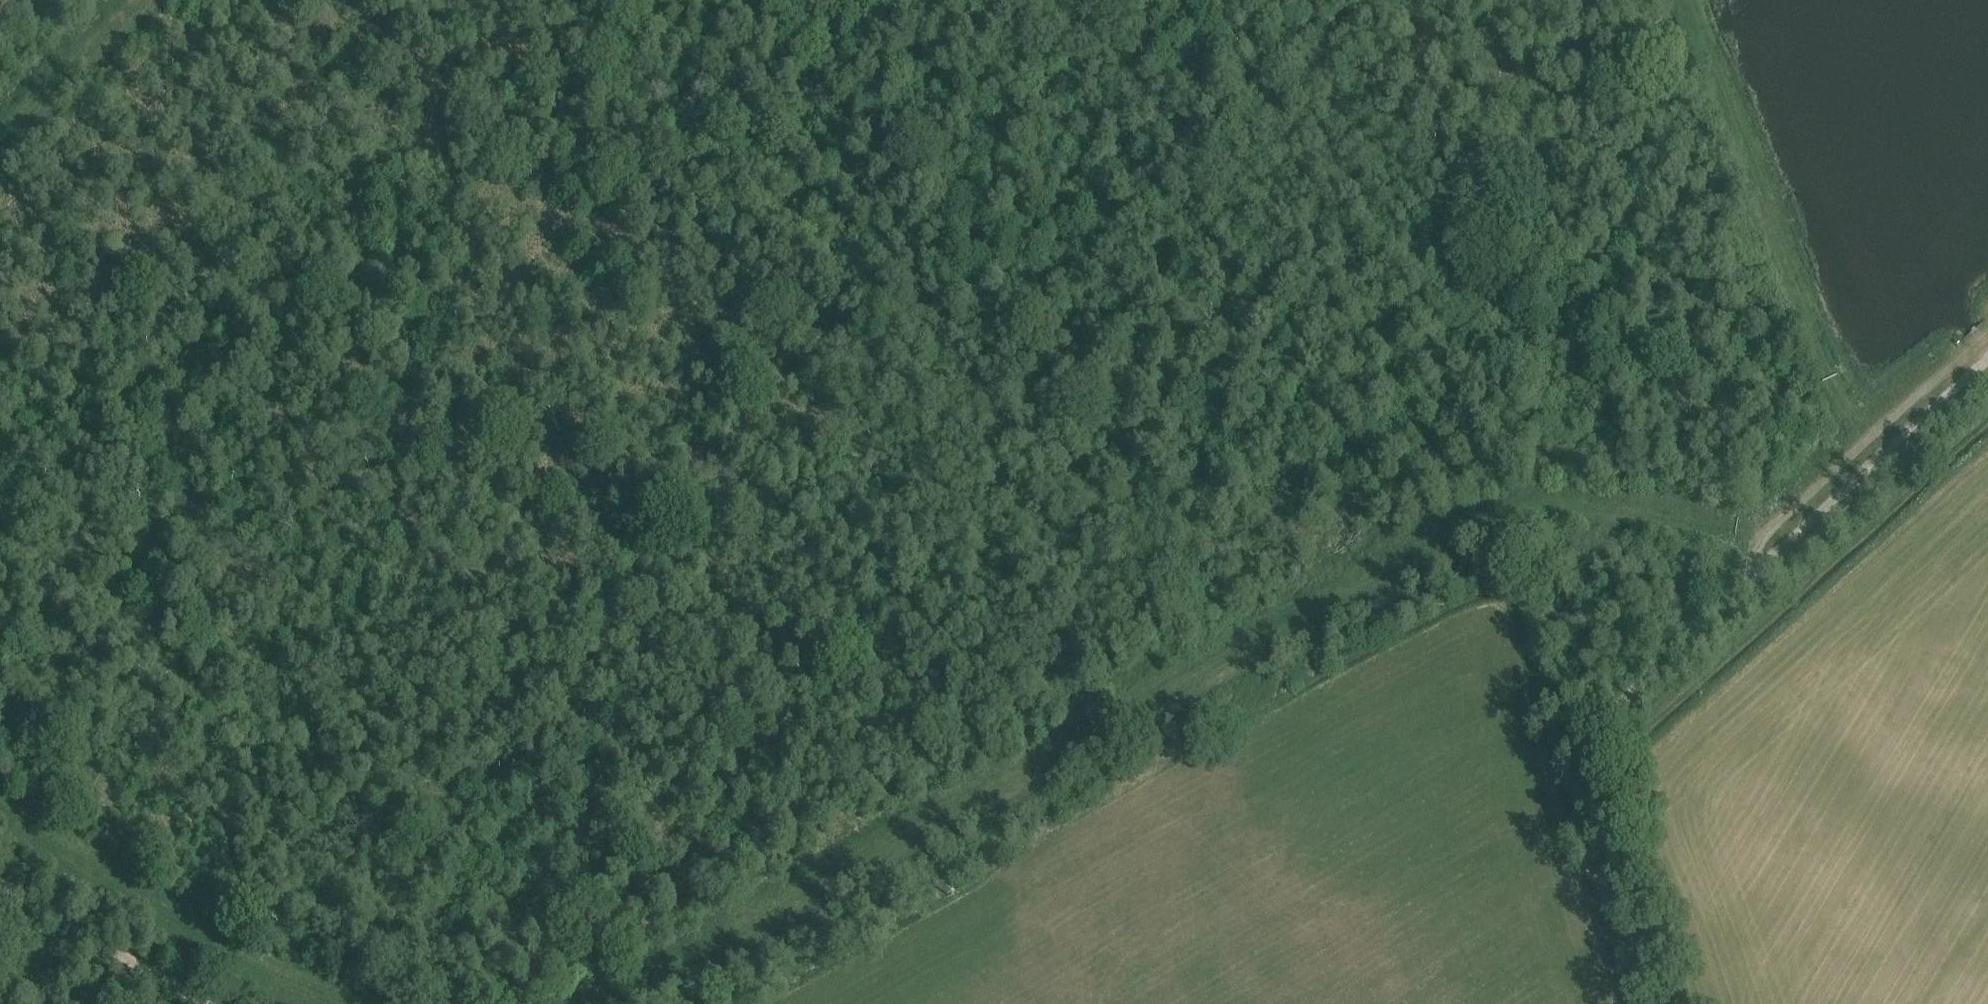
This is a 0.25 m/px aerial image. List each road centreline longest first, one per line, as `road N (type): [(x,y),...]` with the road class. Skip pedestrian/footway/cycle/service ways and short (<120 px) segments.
road 1 (track): [(1662,1003),(1599,824),(1587,759),(1594,734),(1987,369)]
road 2 (track): [(218,1003),(0,875)]

